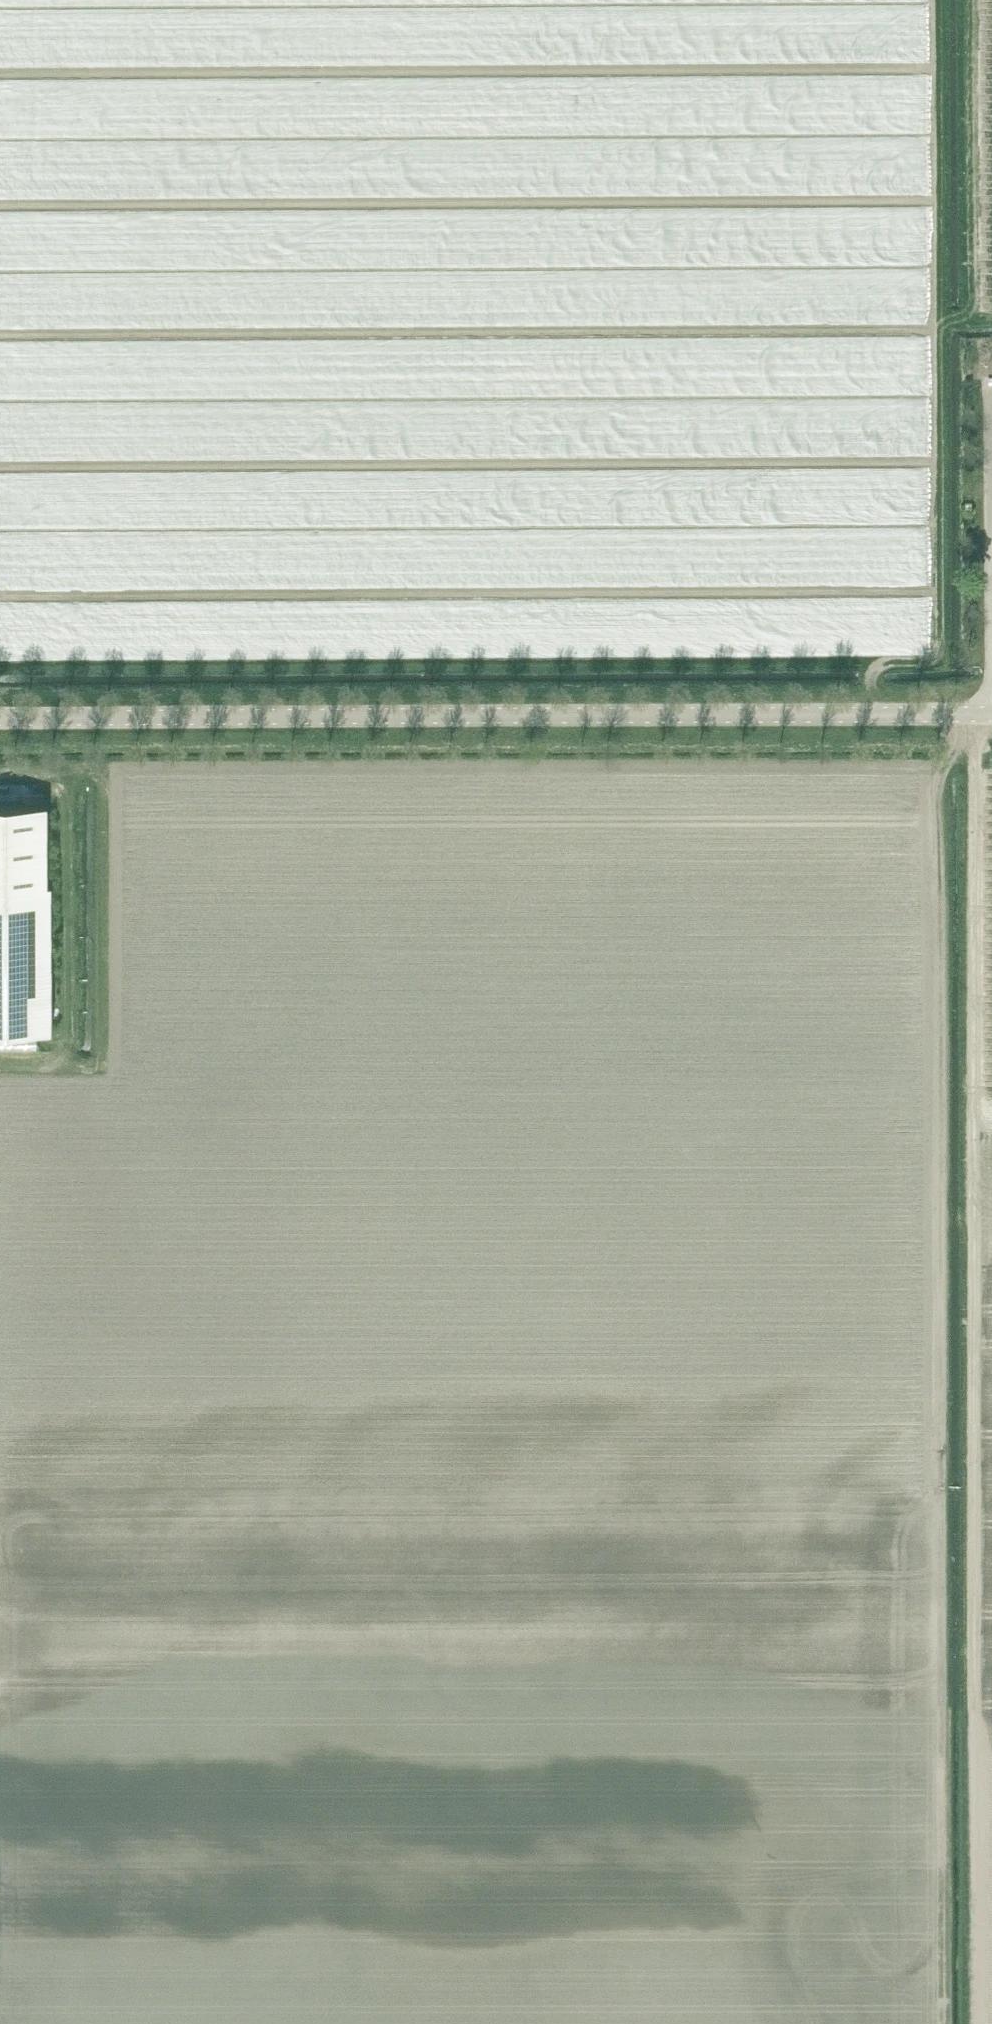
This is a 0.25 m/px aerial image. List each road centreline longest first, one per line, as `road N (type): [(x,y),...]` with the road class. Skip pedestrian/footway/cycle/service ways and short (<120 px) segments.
road 1 (tertiary): [(991,715),(0,718)]

